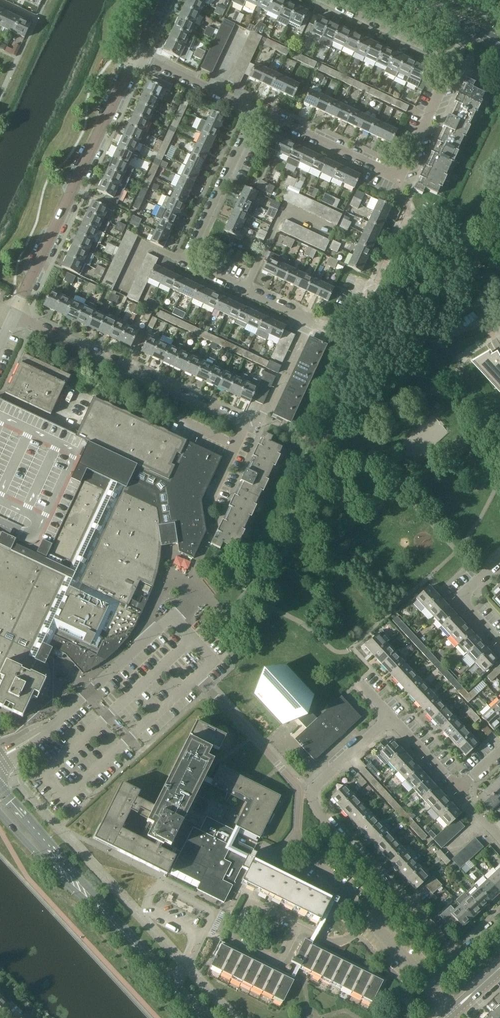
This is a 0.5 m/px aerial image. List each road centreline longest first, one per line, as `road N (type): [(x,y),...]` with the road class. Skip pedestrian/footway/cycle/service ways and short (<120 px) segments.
road 1 (residential): [(365,277),(338,335),(181,262),(251,120)]
road 2 (residential): [(455,61),(400,180),(269,116),(251,120)]
road 3 (residential): [(14,316),(137,56)]
road 4 (unclassified): [(23,744),(172,616),(213,662),(197,676)]
road 5 (residential): [(245,422),(14,316)]
road 6 (residential): [(300,795),(296,840),(427,986)]
road 7 (residential): [(457,959),(318,812),(311,794)]
road 8 (tertiary): [(200,1017),(65,872)]
road 9 (residential): [(197,676),(300,795)]
road 10 (residential): [(326,0),(455,61)]
road 11 (residential): [(251,120),(240,105),(137,56)]

